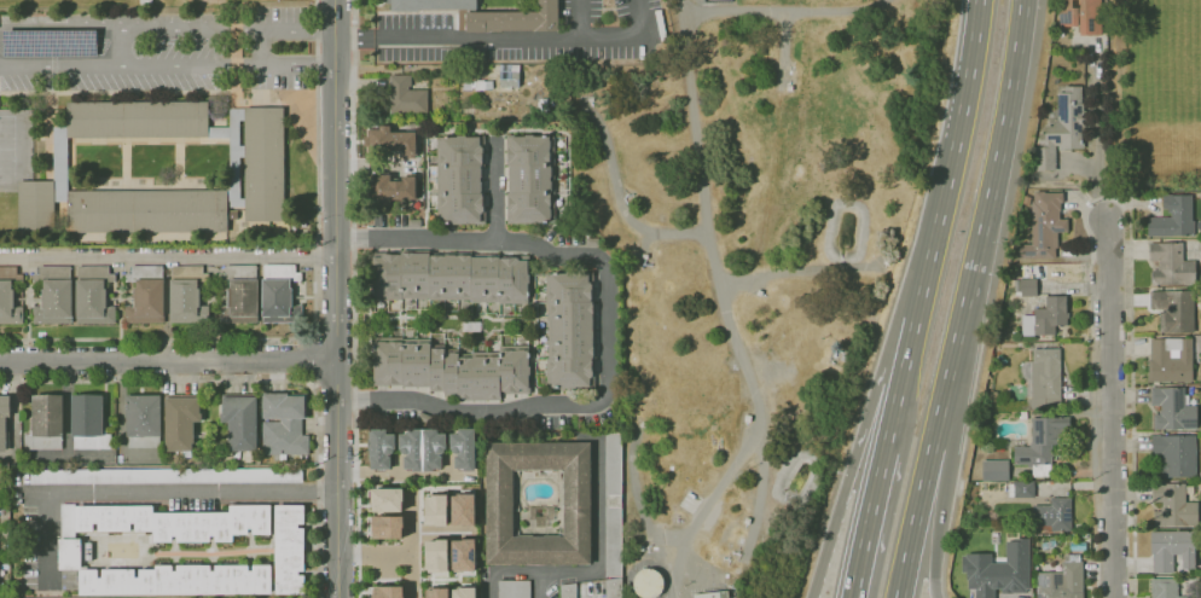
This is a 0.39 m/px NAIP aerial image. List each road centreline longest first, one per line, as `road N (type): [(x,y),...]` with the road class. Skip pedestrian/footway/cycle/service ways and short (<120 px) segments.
road 1 (residential): [(337,400),(406,400),(480,413),(608,403),(607,256),(495,240),(354,239),(337,248)]
road 2 (trunk): [(900,597),(987,207),(1021,0)]
road 3 (tertiary): [(335,0),(340,597)]
road 4 (residential): [(1113,597),(1104,220)]
road 5 (residential): [(337,359),(0,362)]
road 6 (trunk): [(923,291),(900,314),(812,597)]
road 7 (trunk): [(978,0),(923,291)]
road 8 (trunk): [(936,597),(951,452),(940,414)]
road 9 (trunk): [(923,291),(888,447)]
road 10 (trunk): [(888,447),(854,597)]

